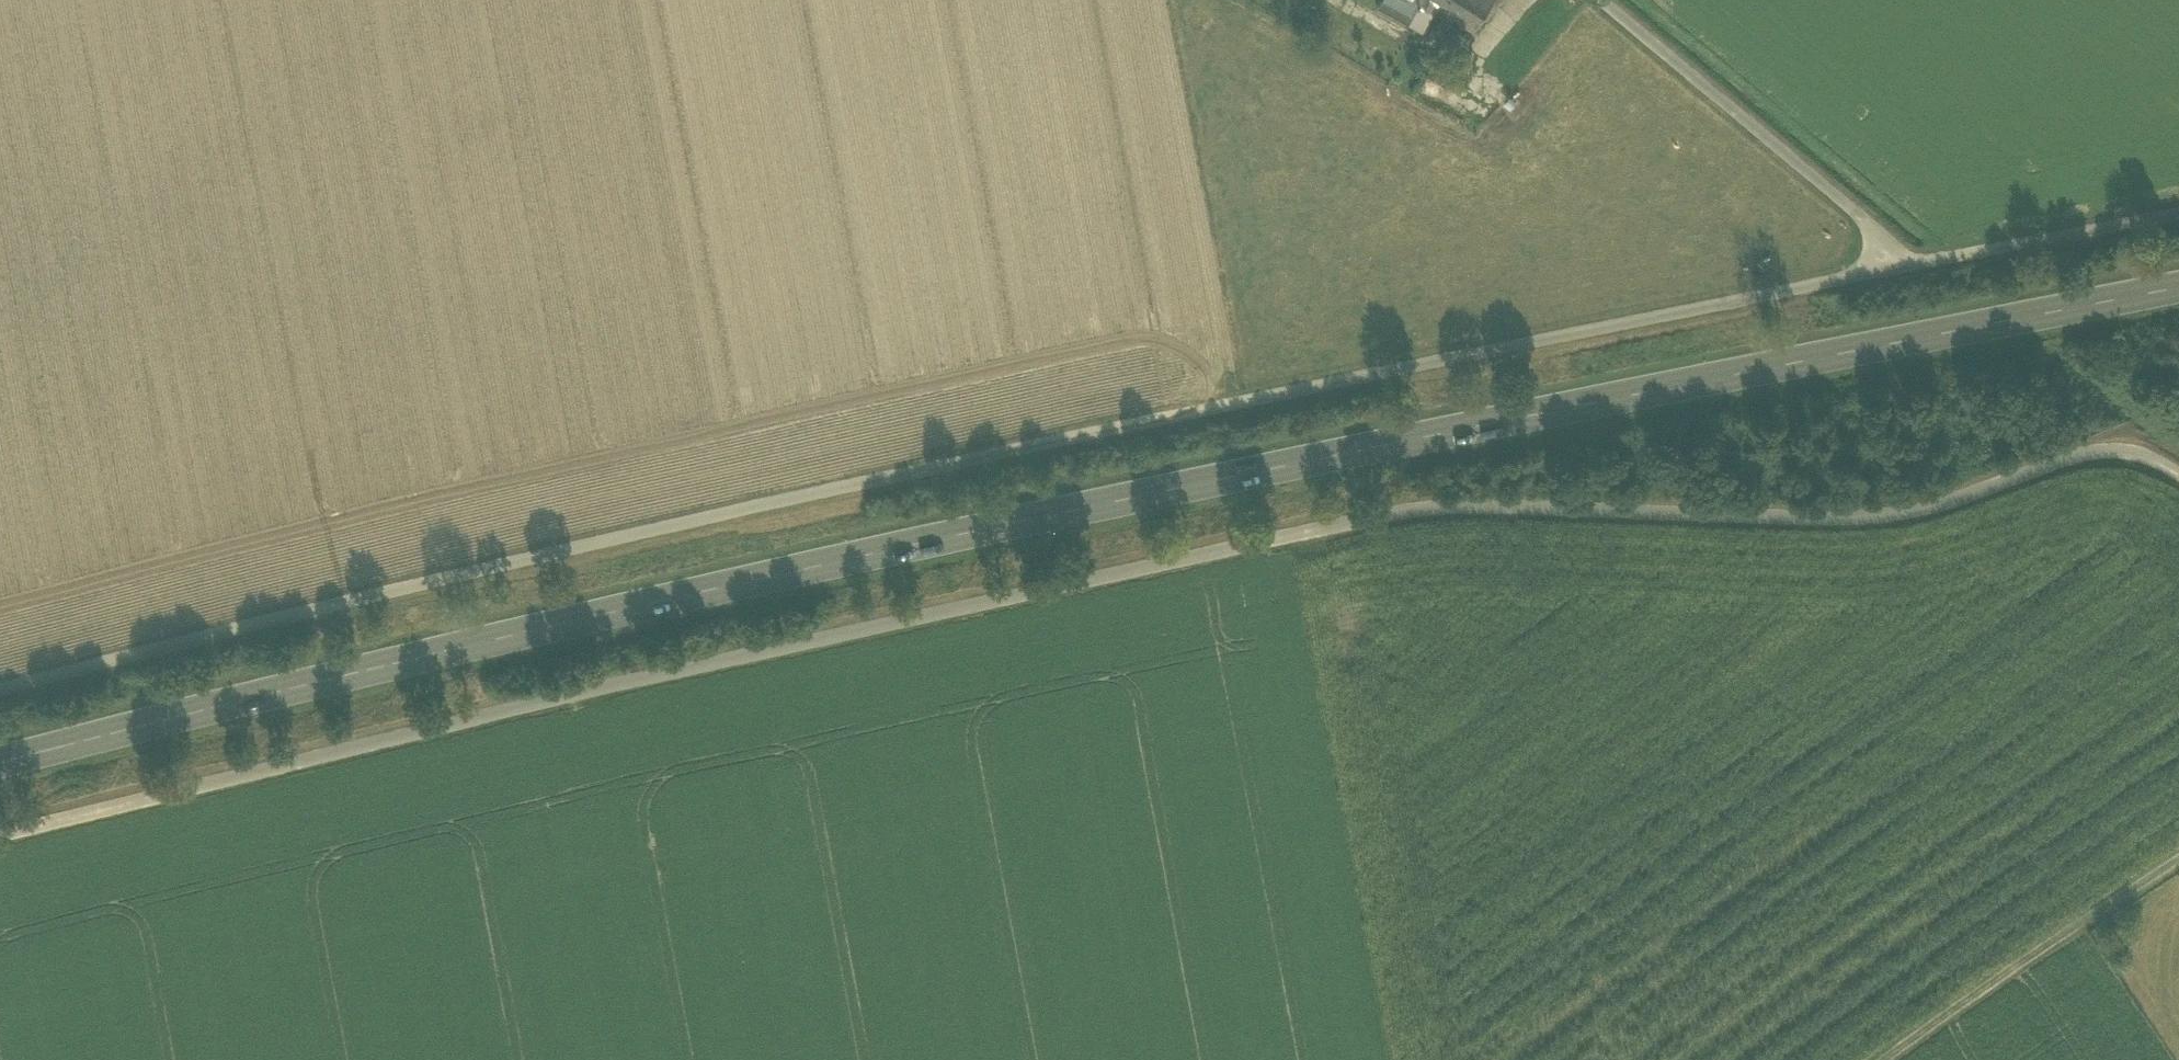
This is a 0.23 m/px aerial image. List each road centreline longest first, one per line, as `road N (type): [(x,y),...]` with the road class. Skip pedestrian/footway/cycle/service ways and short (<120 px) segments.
road 1 (unclassified): [(2178,470),(2147,449),(2093,448),(1963,497),(1825,518),(1478,502),(1389,512),(608,684),(0,832)]
road 2 (primary): [(0,764),(1080,509),(2178,287)]
road 3 (track): [(2178,213),(423,580),(0,688)]
road 4 (unclassified): [(1604,0),(1866,222),(1898,268)]
road 5 (track): [(2178,860),(1887,1059)]

